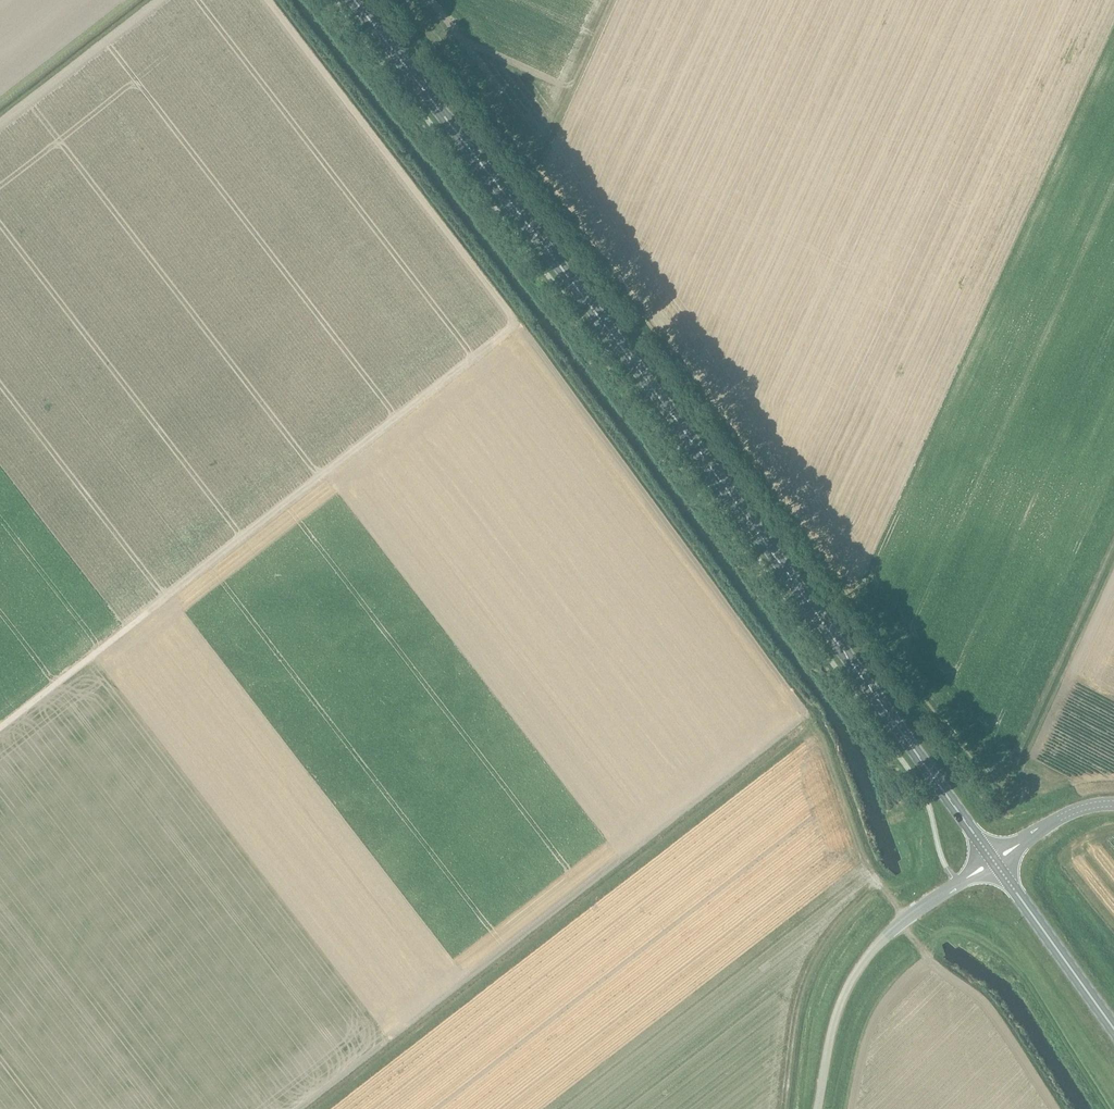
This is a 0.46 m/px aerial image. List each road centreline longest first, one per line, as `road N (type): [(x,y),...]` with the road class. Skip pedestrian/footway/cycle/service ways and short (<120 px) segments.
road 1 (secondary): [(995,862),(602,317),(352,0)]
road 2 (unclassified): [(818,1108),(831,1031),(866,960),(935,898),(995,862)]
road 3 (secondary): [(1113,1030),(995,862)]
road 4 (unclassified): [(995,862),(1081,809),(1113,804)]

